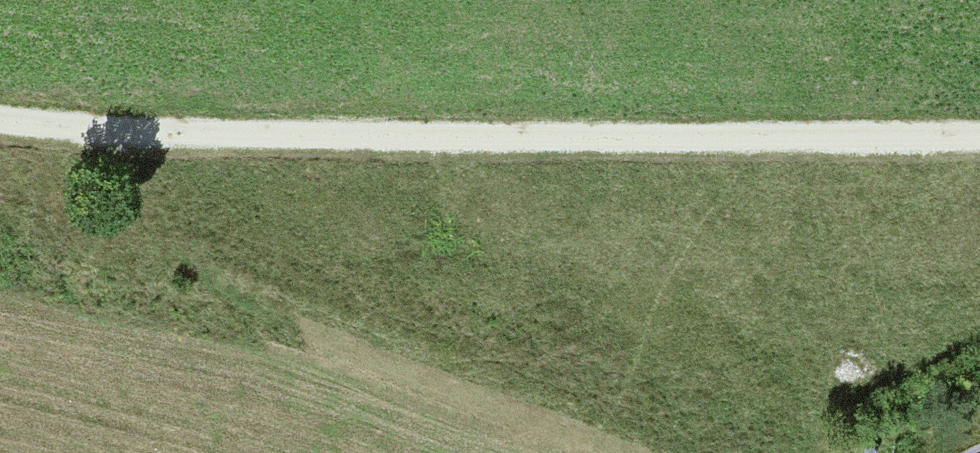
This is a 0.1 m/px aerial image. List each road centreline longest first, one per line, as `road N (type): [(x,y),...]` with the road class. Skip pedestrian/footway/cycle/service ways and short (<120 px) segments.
road 1 (track): [(0,120),(121,134),(640,141),(979,132)]
road 2 (motorway): [(108,0),(385,144),(720,302),(979,407)]
road 3 (motorway): [(979,200),(558,0)]

